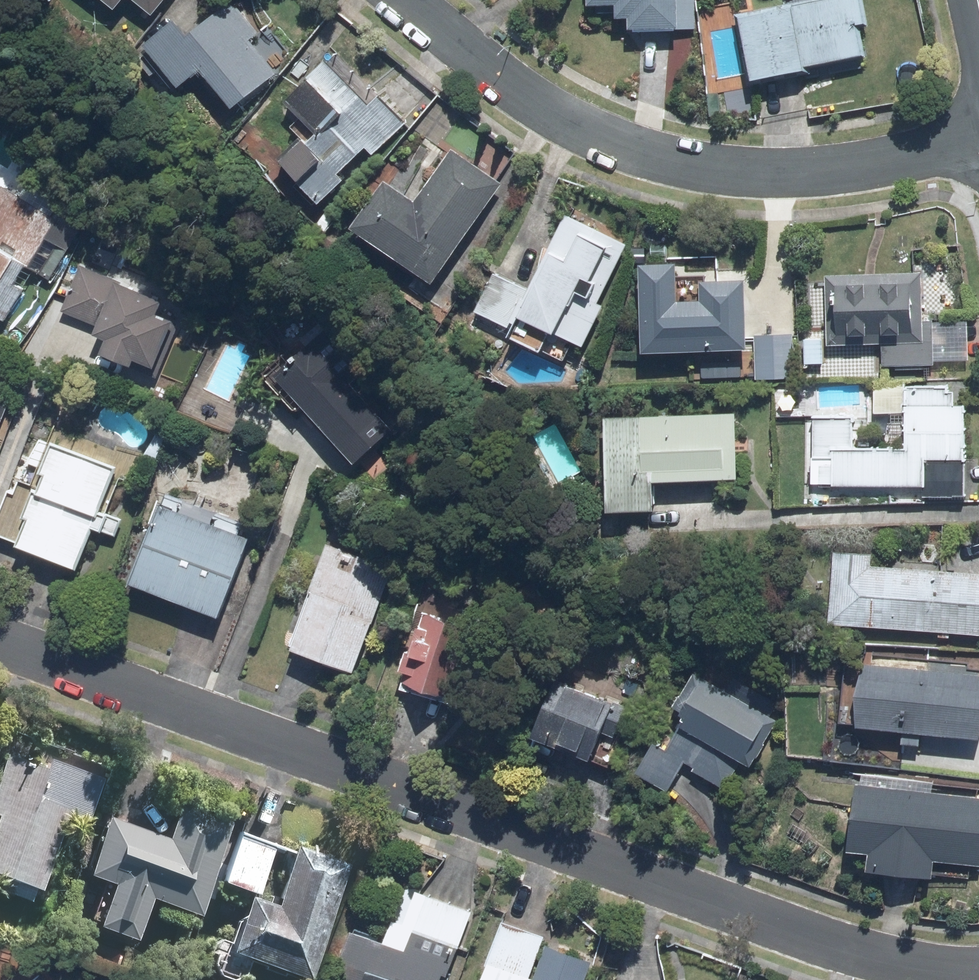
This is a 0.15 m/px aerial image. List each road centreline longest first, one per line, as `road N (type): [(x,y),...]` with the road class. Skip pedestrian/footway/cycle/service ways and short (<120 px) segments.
road 1 (residential): [(0,645),(899,959),(978,969)]
road 2 (residential): [(410,0),(535,103),(641,150),(778,176),(978,149)]

